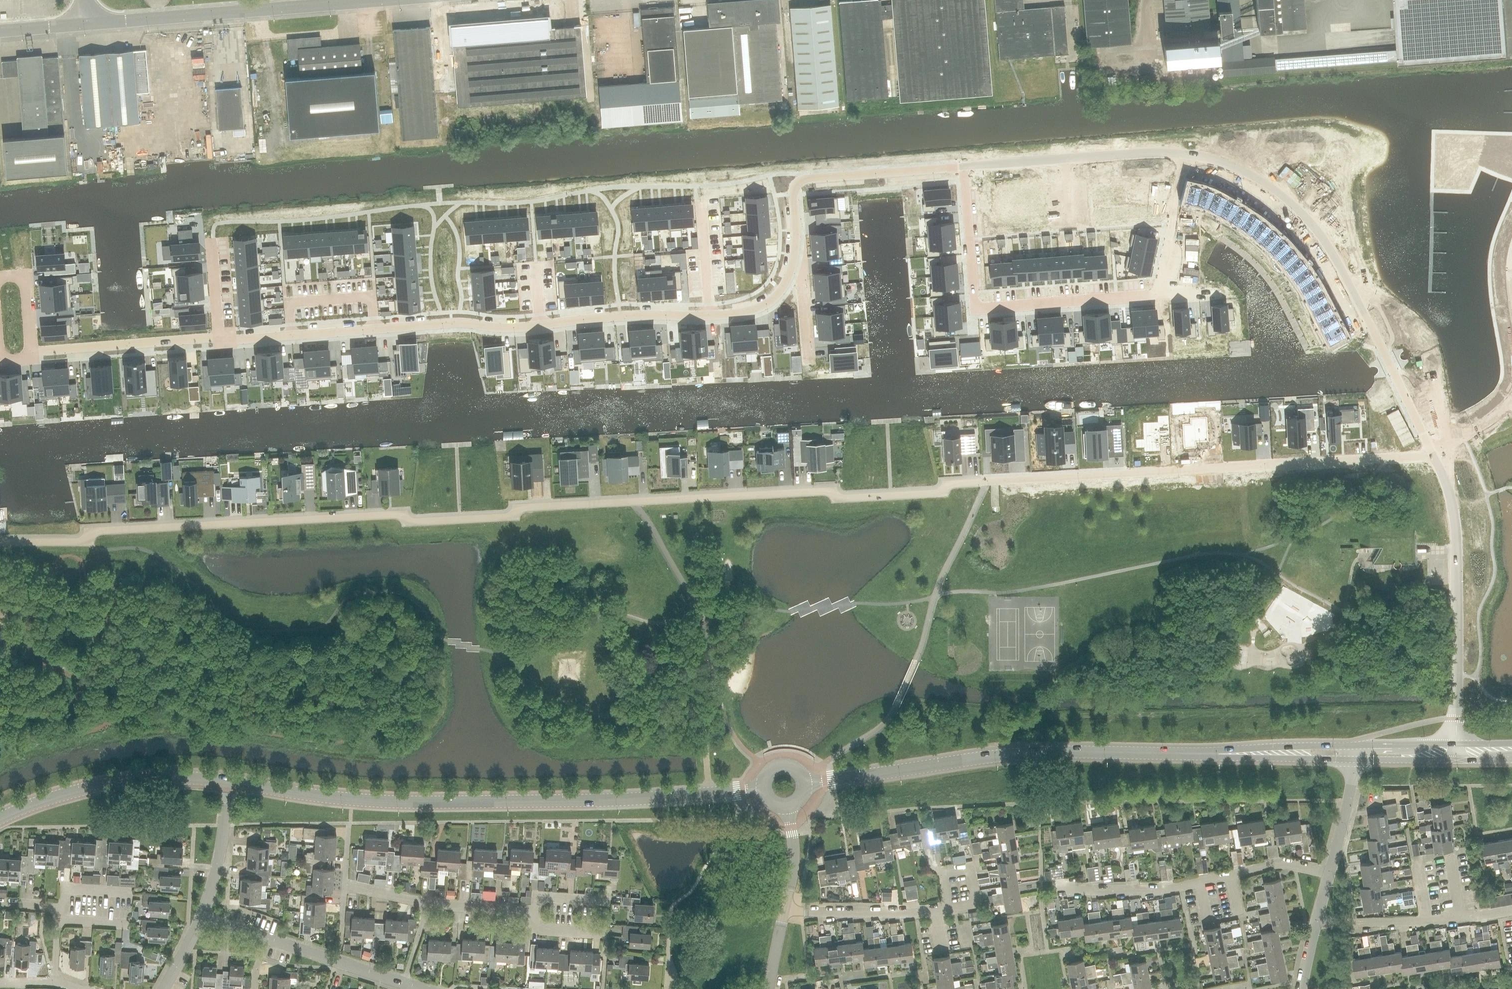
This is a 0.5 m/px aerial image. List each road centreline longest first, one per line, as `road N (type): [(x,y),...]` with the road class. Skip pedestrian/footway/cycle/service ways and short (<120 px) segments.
road 1 (residential): [(75,541),(94,531),(400,514),(412,522),(513,516),(522,508),(831,491),(844,499),(935,494),(946,483),(1432,453)]
road 2 (tertiary): [(1358,752),(1024,754),(811,782)]
road 3 (tertiary): [(230,782),(409,803),(760,789)]
road 4 (residential): [(711,315),(219,337)]
road 5 (residential): [(1432,453),(1370,320),(1307,215),(1248,174),(1189,155)]
road 6 (residential): [(963,167),(973,312),(1152,298)]
road 7 (unclassified): [(1457,749),(1452,531),(1432,453)]
road 8 (unclassified): [(84,24),(374,0)]
road 9 (residential): [(1058,887),(1173,888),(1280,863),(1328,874)]
road 10 (residential): [(963,167),(816,177),(799,186),(792,268)]
road 11 (tertiary): [(0,820),(94,785),(230,782)]
road 12 (residential): [(1189,155),(1134,152),(963,167)]
road 13 (residential): [(51,908),(62,908),(61,889),(123,892),(124,919),(51,918)]
road 14 (residential): [(219,337),(29,353)]
road 15 (residential): [(972,906),(785,910)]
road 16 (residential): [(1189,155),(1152,298)]
road 17 (residential): [(406,985),(269,936)]
road 18 (residential): [(204,910),(230,782)]
road 19 (residential): [(1358,752),(1328,874)]

